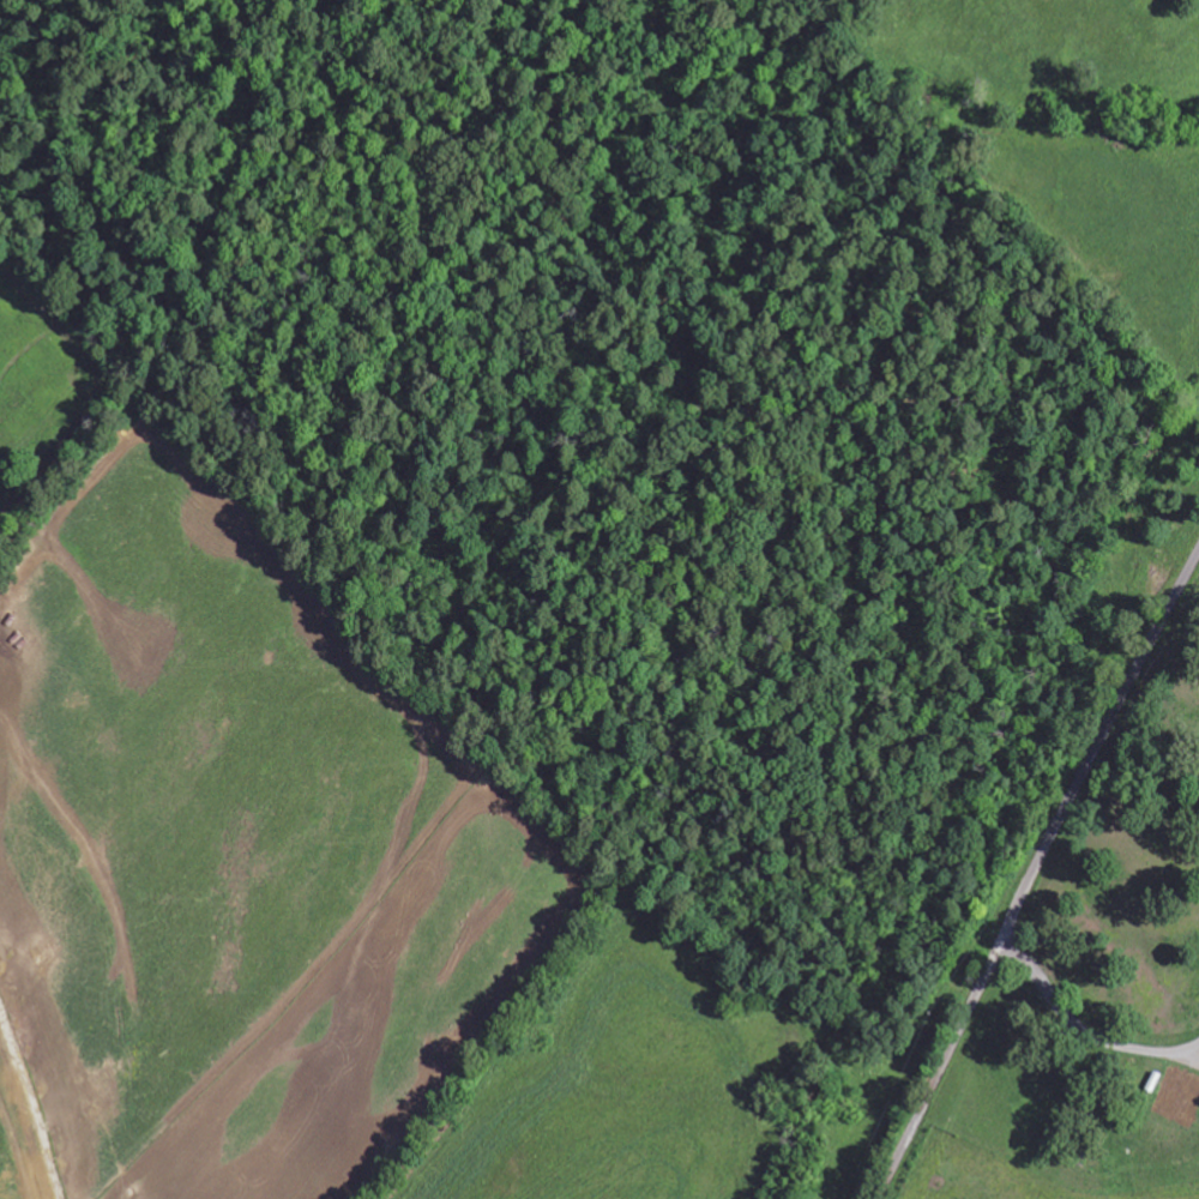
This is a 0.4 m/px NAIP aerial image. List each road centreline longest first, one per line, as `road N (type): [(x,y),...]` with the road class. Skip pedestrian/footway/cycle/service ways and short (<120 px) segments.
road 1 (residential): [(884,1198),(945,1084),(1076,791),(1198,552)]

